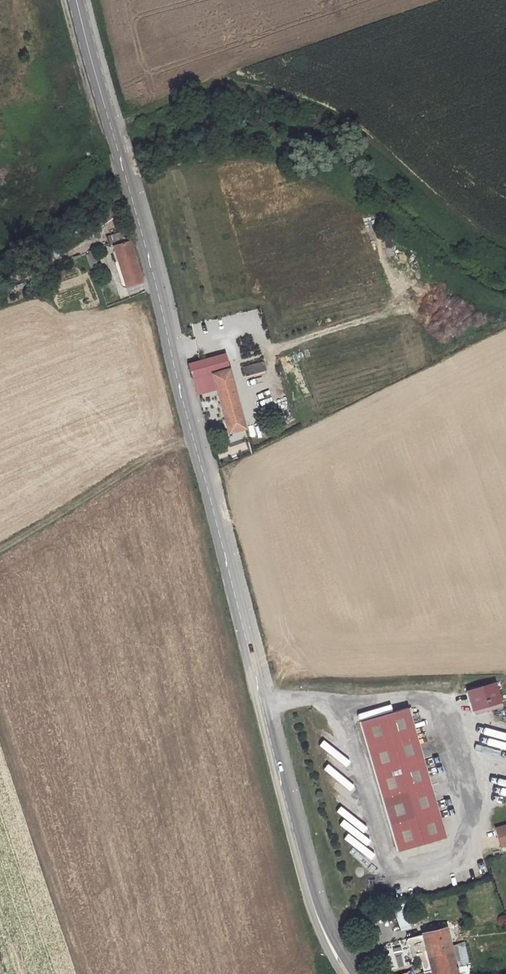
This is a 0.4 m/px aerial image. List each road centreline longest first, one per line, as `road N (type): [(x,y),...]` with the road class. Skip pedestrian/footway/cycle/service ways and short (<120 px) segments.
road 1 (tertiary): [(77,0),(313,900),(348,973)]
road 2 (track): [(120,121),(183,90),(251,85),(288,93),(352,121),(470,219)]
road 3 (track): [(0,550),(122,473),(204,436)]

